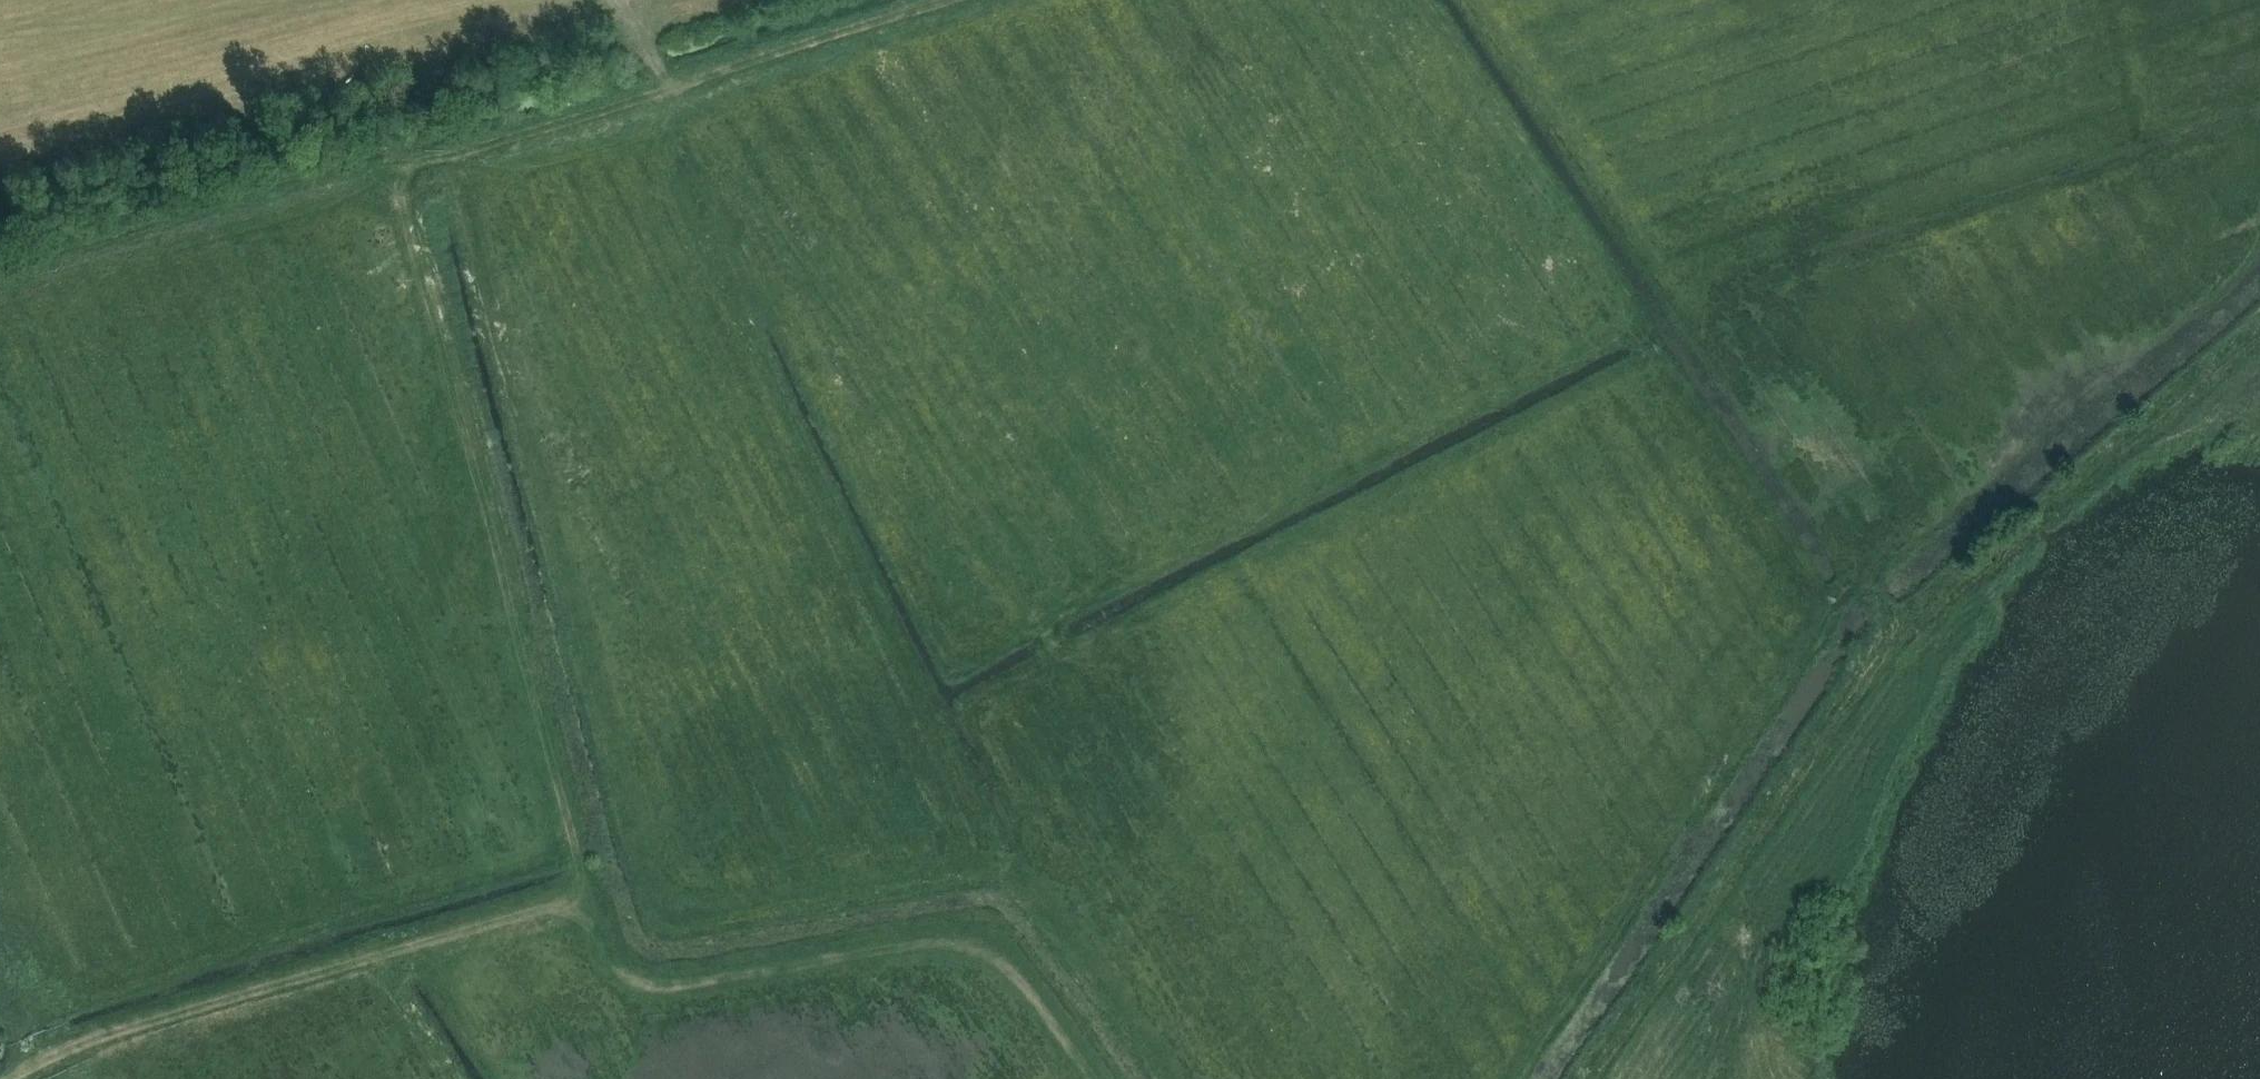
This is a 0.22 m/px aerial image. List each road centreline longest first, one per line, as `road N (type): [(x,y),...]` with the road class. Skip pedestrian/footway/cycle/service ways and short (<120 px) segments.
road 1 (track): [(940,0),(665,86),(638,39),(442,100),(388,102),(0,210)]
road 2 (track): [(0,950),(49,1058),(7,1078)]

